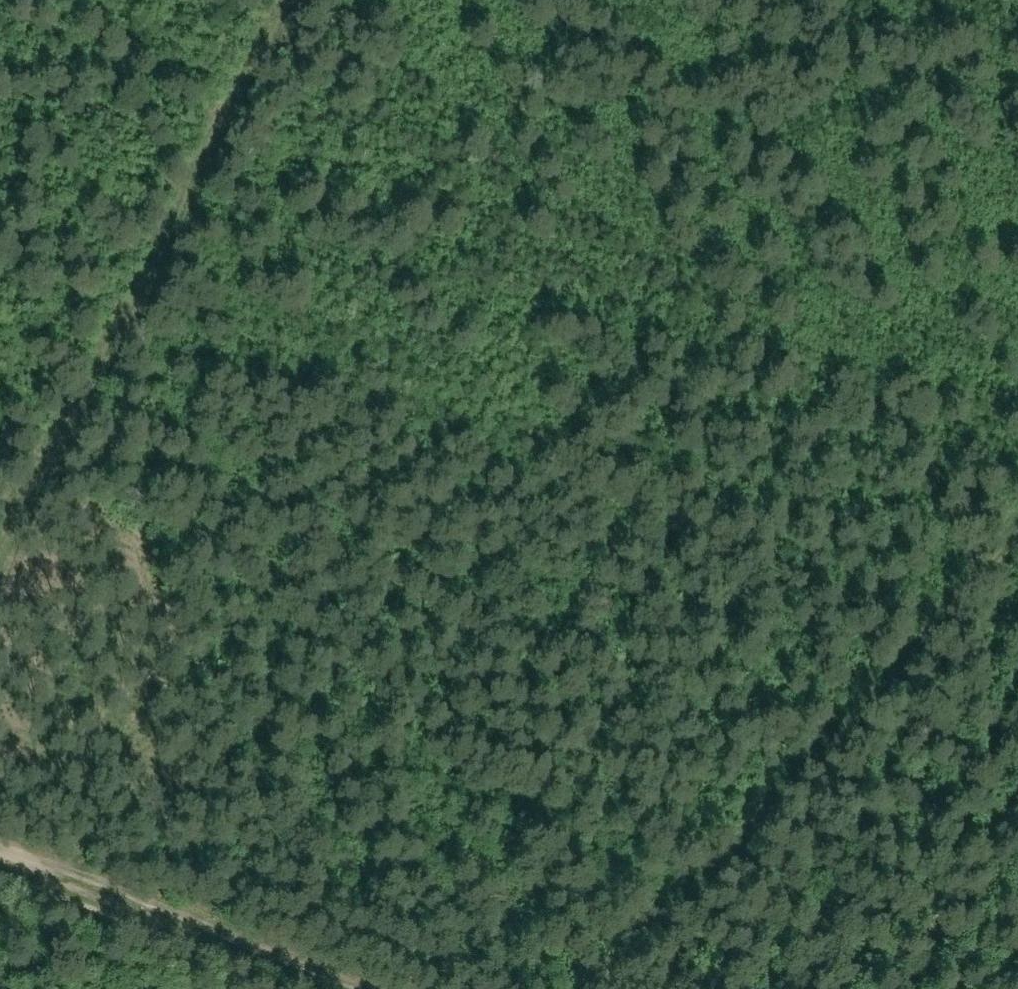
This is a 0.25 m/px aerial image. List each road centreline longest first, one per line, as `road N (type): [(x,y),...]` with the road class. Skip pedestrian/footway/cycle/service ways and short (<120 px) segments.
road 1 (track): [(0,563),(286,0)]
road 2 (track): [(1017,527),(611,988)]
road 3 (track): [(315,988),(0,862)]

